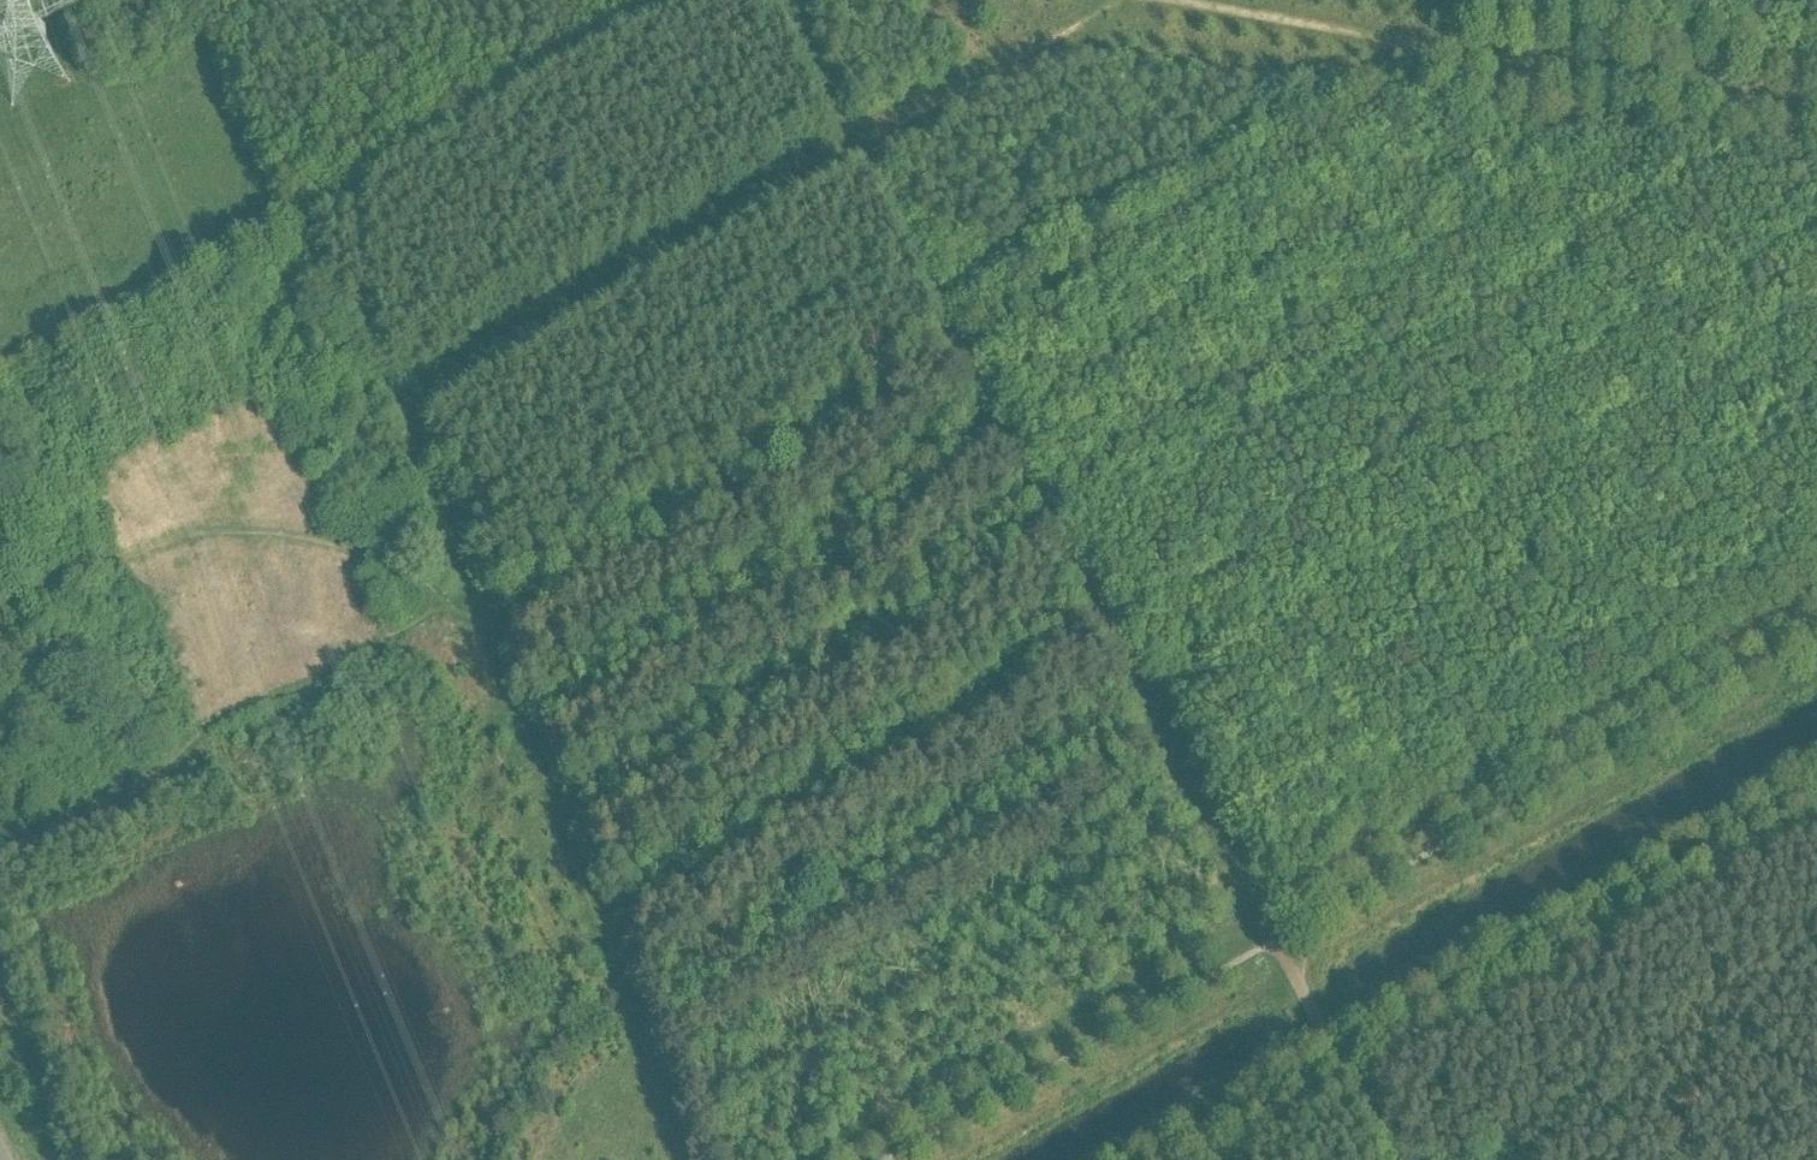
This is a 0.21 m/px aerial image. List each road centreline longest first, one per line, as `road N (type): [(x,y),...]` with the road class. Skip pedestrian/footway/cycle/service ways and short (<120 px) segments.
road 1 (track): [(1273,943),(774,0)]

